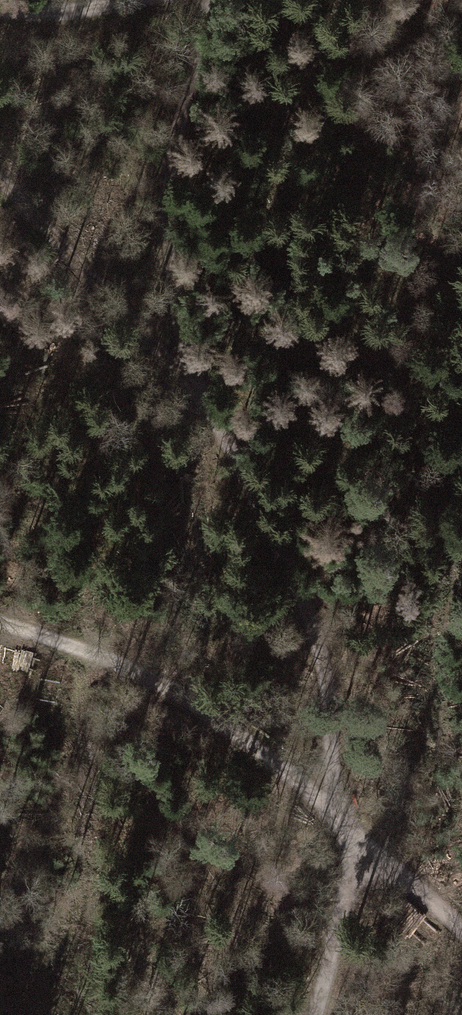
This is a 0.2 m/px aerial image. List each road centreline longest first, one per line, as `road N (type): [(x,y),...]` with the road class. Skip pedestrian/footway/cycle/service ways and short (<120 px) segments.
road 1 (track): [(253,0),(234,12),(187,93),(173,354),(243,465),(313,616),(333,711),(331,814)]
road 2 (track): [(366,846),(267,758),(133,669),(0,622)]
road 3 (track): [(173,354),(0,171)]
road 4 (track): [(366,846),(315,1014)]
road 5 (track): [(0,9),(131,0)]
road 6 (track): [(461,932),(366,846)]

